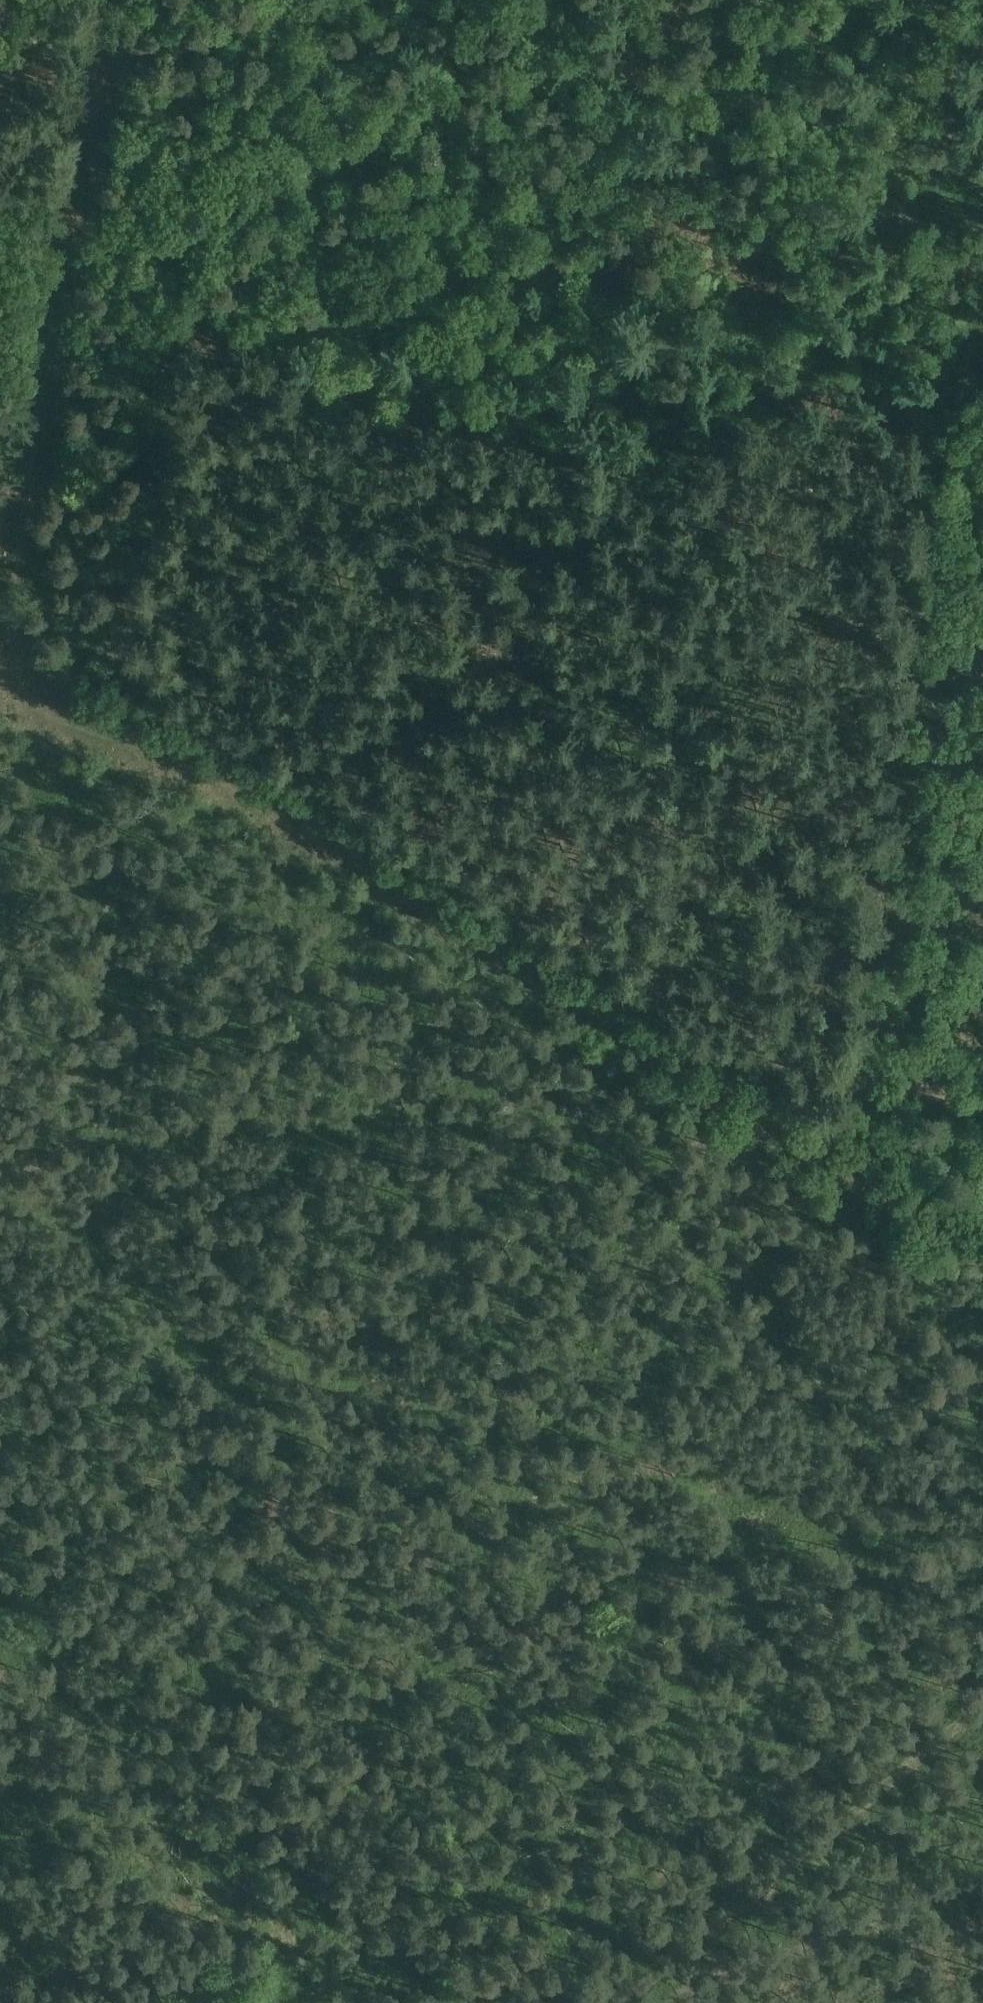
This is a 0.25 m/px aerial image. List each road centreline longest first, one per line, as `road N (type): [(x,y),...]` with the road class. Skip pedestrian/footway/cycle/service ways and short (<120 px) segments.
road 1 (track): [(982,1252),(648,1041),(197,775),(0,701)]
road 2 (track): [(0,677),(129,0)]
road 3 (track): [(0,1574),(346,2002)]
road 4 (track): [(625,2002),(982,1708)]

